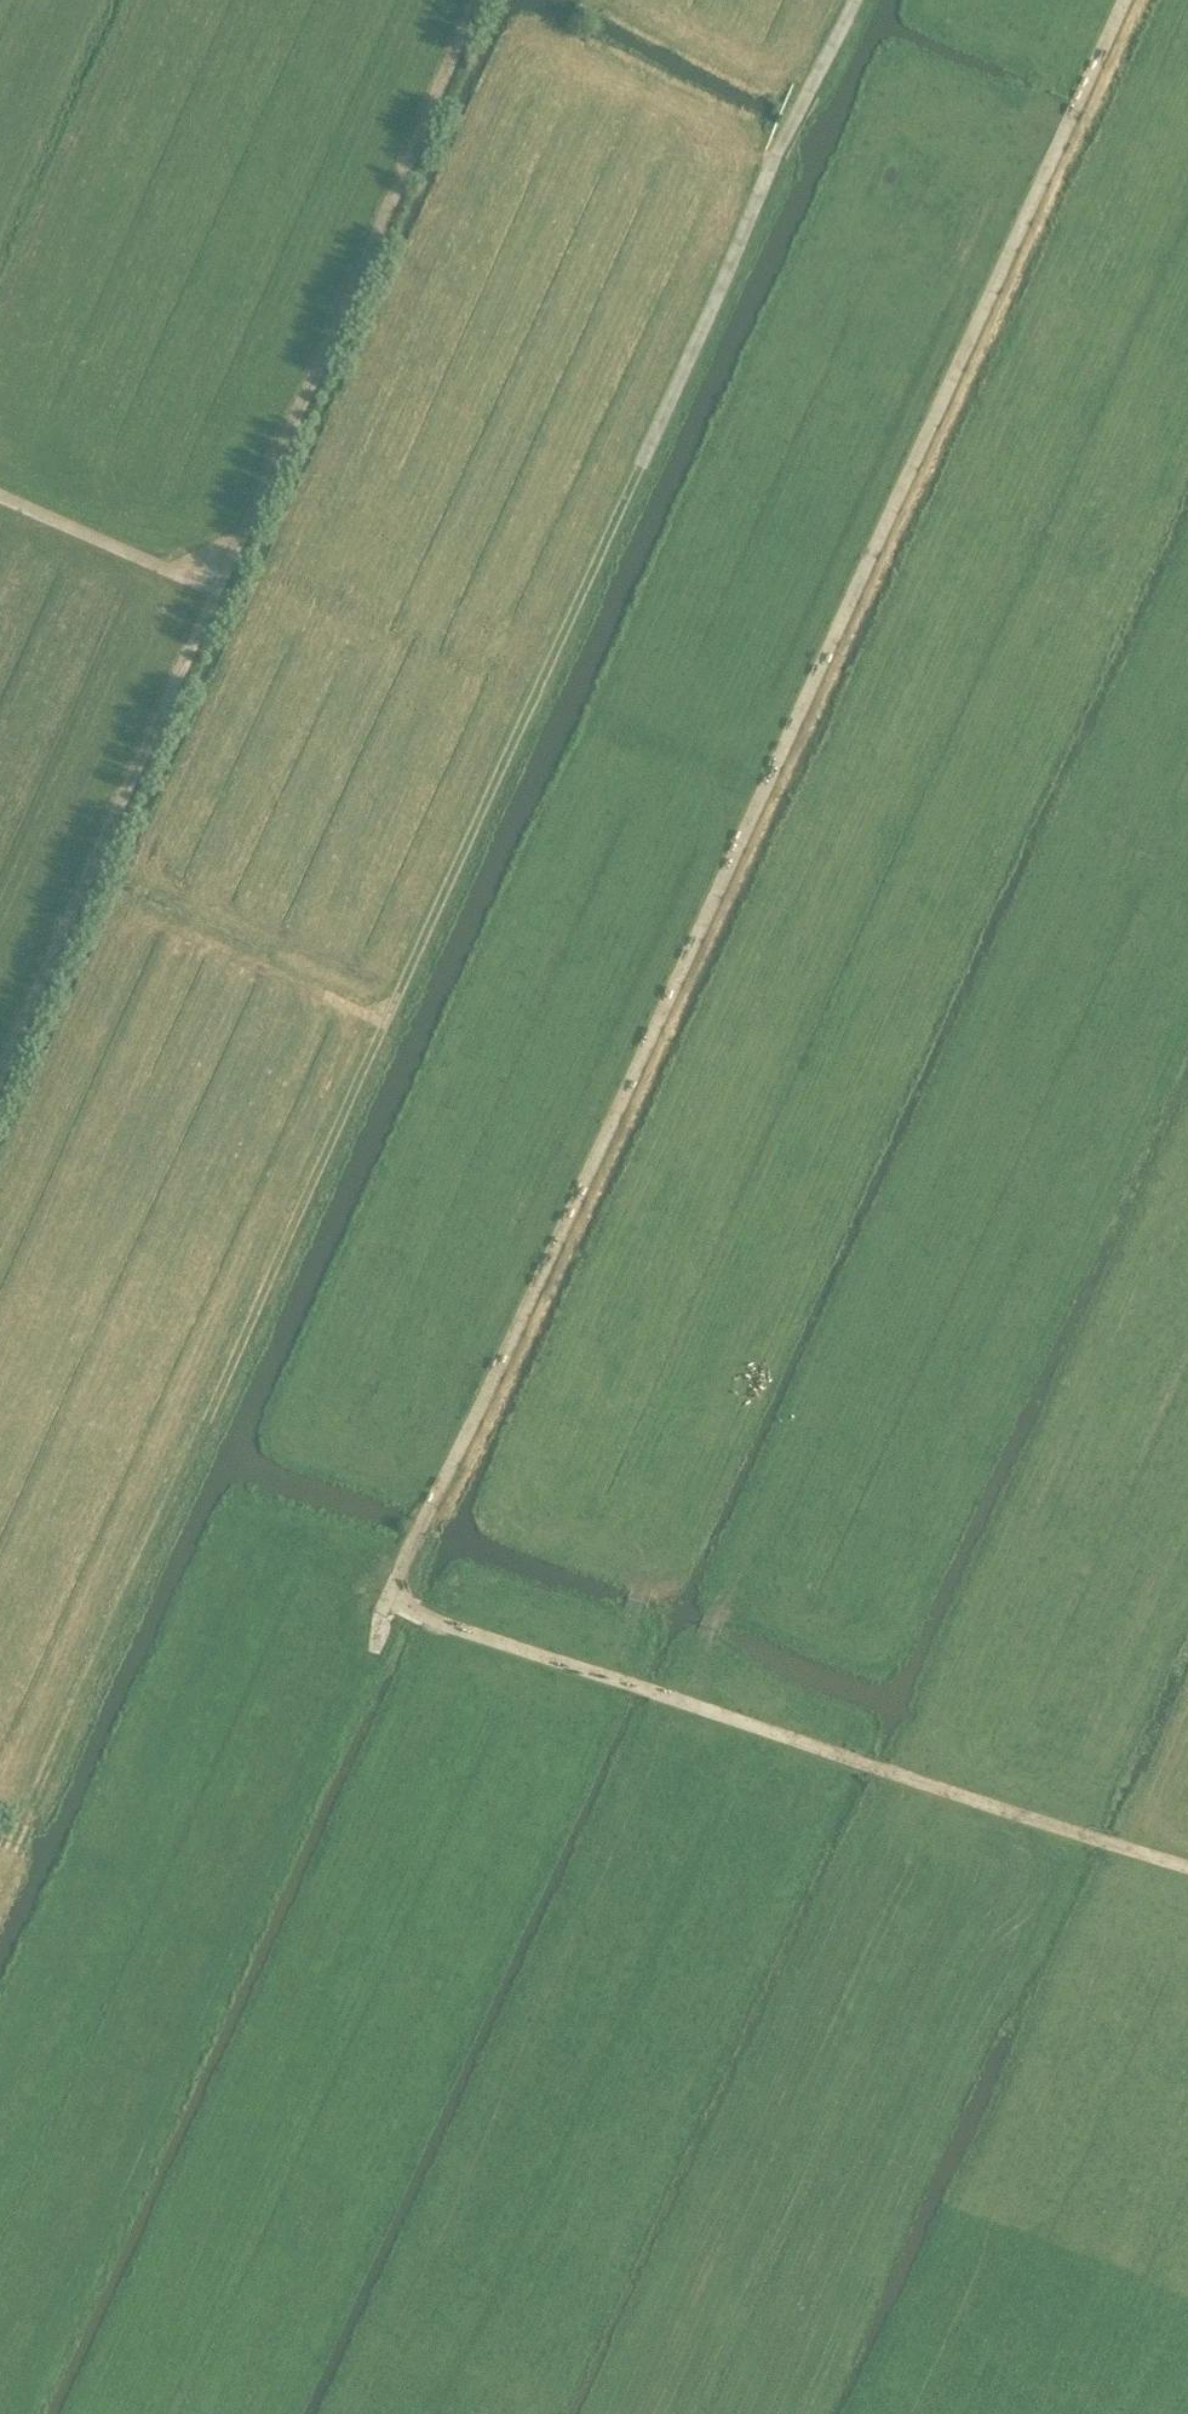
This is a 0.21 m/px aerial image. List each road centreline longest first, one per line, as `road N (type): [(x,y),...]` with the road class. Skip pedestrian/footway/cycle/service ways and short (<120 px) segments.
road 1 (track): [(1187,1885),(427,1645),(394,1591),(898,569),(1155,0)]
road 2 (track): [(0,1109),(266,566),(509,0)]
road 3 (track): [(397,1052),(870,0)]
road 4 (track): [(266,566),(0,479)]

